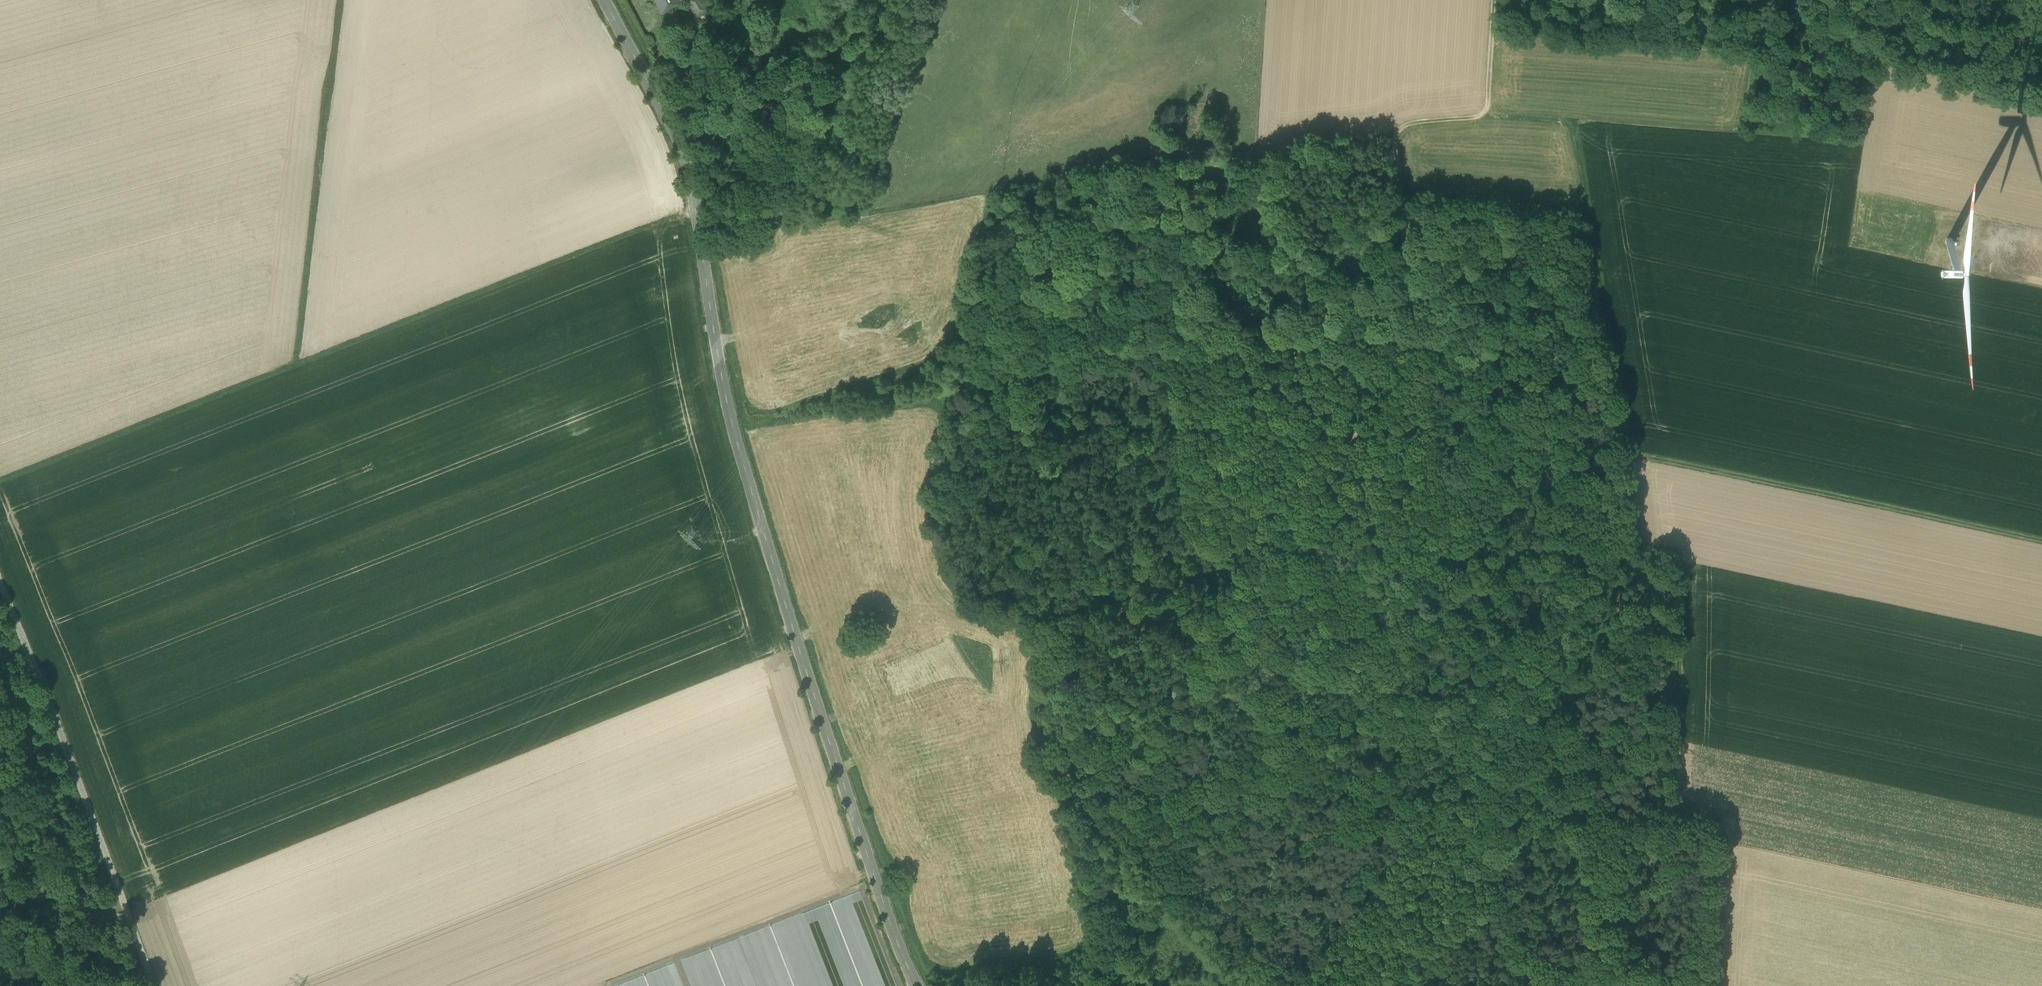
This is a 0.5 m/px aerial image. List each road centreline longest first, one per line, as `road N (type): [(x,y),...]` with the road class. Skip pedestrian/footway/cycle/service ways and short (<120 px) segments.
road 1 (track): [(1494,0),(1487,106),(1478,116),(1401,128),(1395,142),(1438,415),(1490,664),(1527,690),(1559,737),(1599,830),(1604,985)]
road 2 (unclassified): [(917,985),(875,886),(735,441),(684,159),(604,0)]
road 3 (track): [(0,588),(154,985)]

